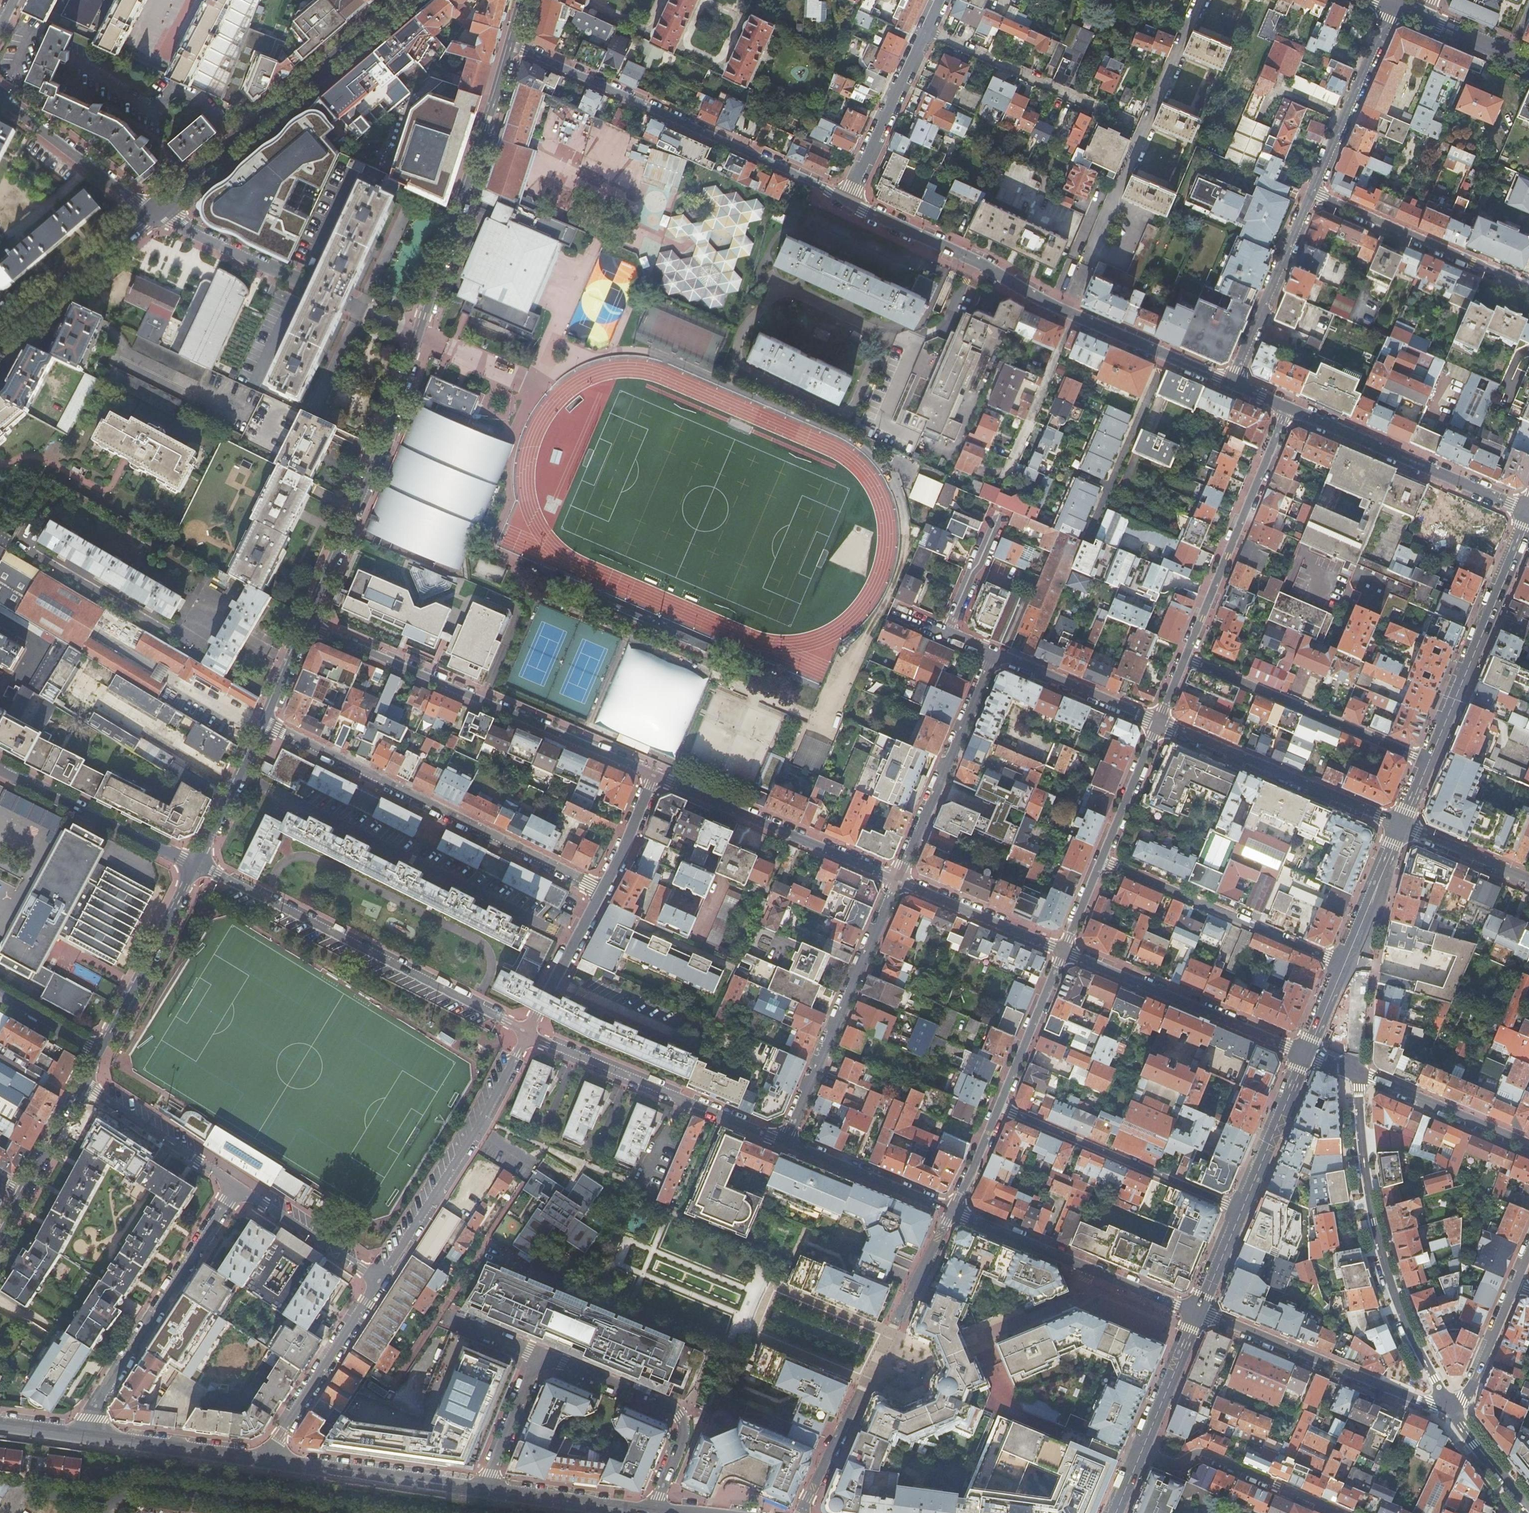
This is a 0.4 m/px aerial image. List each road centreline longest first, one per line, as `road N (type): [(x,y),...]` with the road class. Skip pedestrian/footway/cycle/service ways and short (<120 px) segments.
road 1 (tertiary): [(511,45),(392,421),(305,625)]
road 2 (residential): [(655,775),(305,625)]
road 3 (residential): [(262,723),(602,891)]
road 4 (residential): [(195,865),(528,1032)]
road 5 (residential): [(511,45),(848,199)]
road 6 (residential): [(1449,1405),(1403,1315),(1379,1238),(1357,1073)]
road 7 (secondary): [(152,212),(406,0)]
road 8 (residential): [(79,1434),(237,1186)]
road 9 (residential): [(379,1280),(478,1127),(528,1032)]
road 10 (residential): [(787,1141),(899,880)]
road 11 (residential): [(528,1032),(787,1141)]
road 12 (residential): [(1288,408),(1186,659)]
road 13 (residential): [(1199,1312),(1414,1399),(1449,1405)]
road 14 (residential): [(952,1211),(1199,1312)]
road 15 (residential): [(899,880),(655,775)]
road 16 (residential): [(1307,1054),(1064,951)]
road 17 (residential): [(1159,723),(1402,825)]
road 18 (residential): [(1344,964),(1102,860)]
road 19 (residential): [(1000,1106),(1242,1210)]
road 20 (residential): [(1428,761),(1186,659)]
road 21 (residential): [(1288,408),(1528,513)]
road 22 (secondary): [(1428,761),(1528,520)]
road 23 (residential): [(653,1512),(683,1438),(681,1418),(541,1353)]
road 24 (residential): [(848,199),(1074,314)]
road 25 (residential): [(899,880),(994,654)]
road 26 (residential): [(1313,192),(1528,285)]
road 27 (residential): [(1128,120),(927,29)]
road 28 (secondary): [(264,1460),(482,1490)]
road 29 (residential): [(0,769),(195,865)]
road 30 (residential): [(1341,1512),(1206,1454),(1174,1464),(1142,1452)]
road 31 (residential): [(379,1280),(264,1460)]
road 32 (tertiary): [(195,865),(100,1051)]
road 33 (residential): [(1313,192),(1232,383)]
road 34 (residential): [(1394,5),(1313,192)]
road 35 (secondary): [(0,343),(152,212)]
road 36 (residential): [(1166,355),(1088,538)]
road 37 (residential): [(152,212),(0,97)]
road 38 (residential): [(927,29),(848,199)]
road 39 (secondary): [(79,1434),(264,1460)]
road 40 (residential): [(1528,1144),(1357,1073)]
road 41 (residential): [(82,1086),(237,1186)]
road 42 (residential): [(1064,951),(899,880)]
road 43 (residential): [(787,1141),(952,1211)]
road 44 (residential): [(994,654),(1159,723)]
road 45 (residential): [(1007,478),(1074,314)]
road 46 (residential): [(310,284),(152,212)]
road 47 (secondary): [(482,1490),(651,1512)]
road 48 (residential): [(237,1186),(379,1280)]
road 49 (secondary): [(1242,1210),(1307,1054)]
road 50 (residential): [(1064,951),(1000,1106)]
road 51 (residential): [(602,891),(528,1032)]
road 52 (tertiary): [(262,723),(195,865)]
road 53 (residential): [(441,1312),(523,1184)]
road 54 (secondary): [(1142,1452),(1199,1312)]
road 55 (residential): [(541,1353),(482,1490)]
road 56 (residential): [(1159,723),(1102,860)]
road 57 (residential): [(1449,1405),(1475,1384),(1515,1284)]
road 58 (residential): [(861,1385),(801,1512)]
road 59 (residential): [(1402,825),(1528,879)]
road 60 (residential): [(952,1211),(894,1329)]
road 61 (residential): [(999,514),(945,633)]
road 62 (residential): [(655,775),(602,891)]
road 63 (residential): [(1528,1505),(1449,1405)]
road 64 (tertiary): [(82,1086),(24,1193)]

